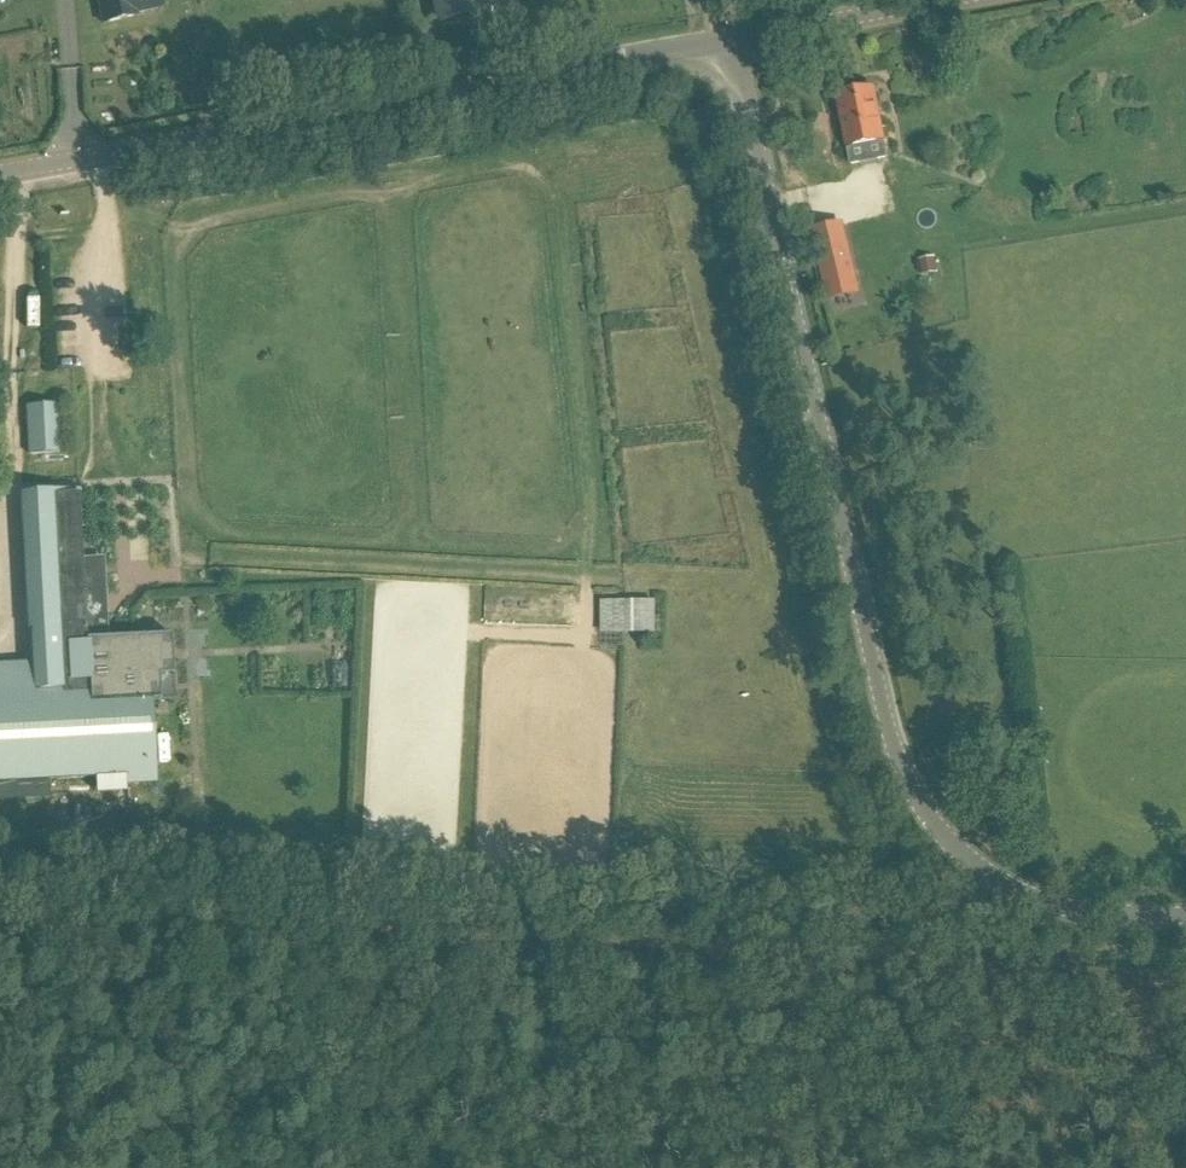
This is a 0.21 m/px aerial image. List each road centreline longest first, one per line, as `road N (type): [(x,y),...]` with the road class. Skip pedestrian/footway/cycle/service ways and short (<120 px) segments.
road 1 (tertiary): [(1185,913),(1109,911),(1028,894),(938,832),(914,792),(894,745),(753,132),(722,40)]
road 2 (tertiary): [(0,172),(722,40)]
road 3 (residential): [(722,40),(938,0)]

